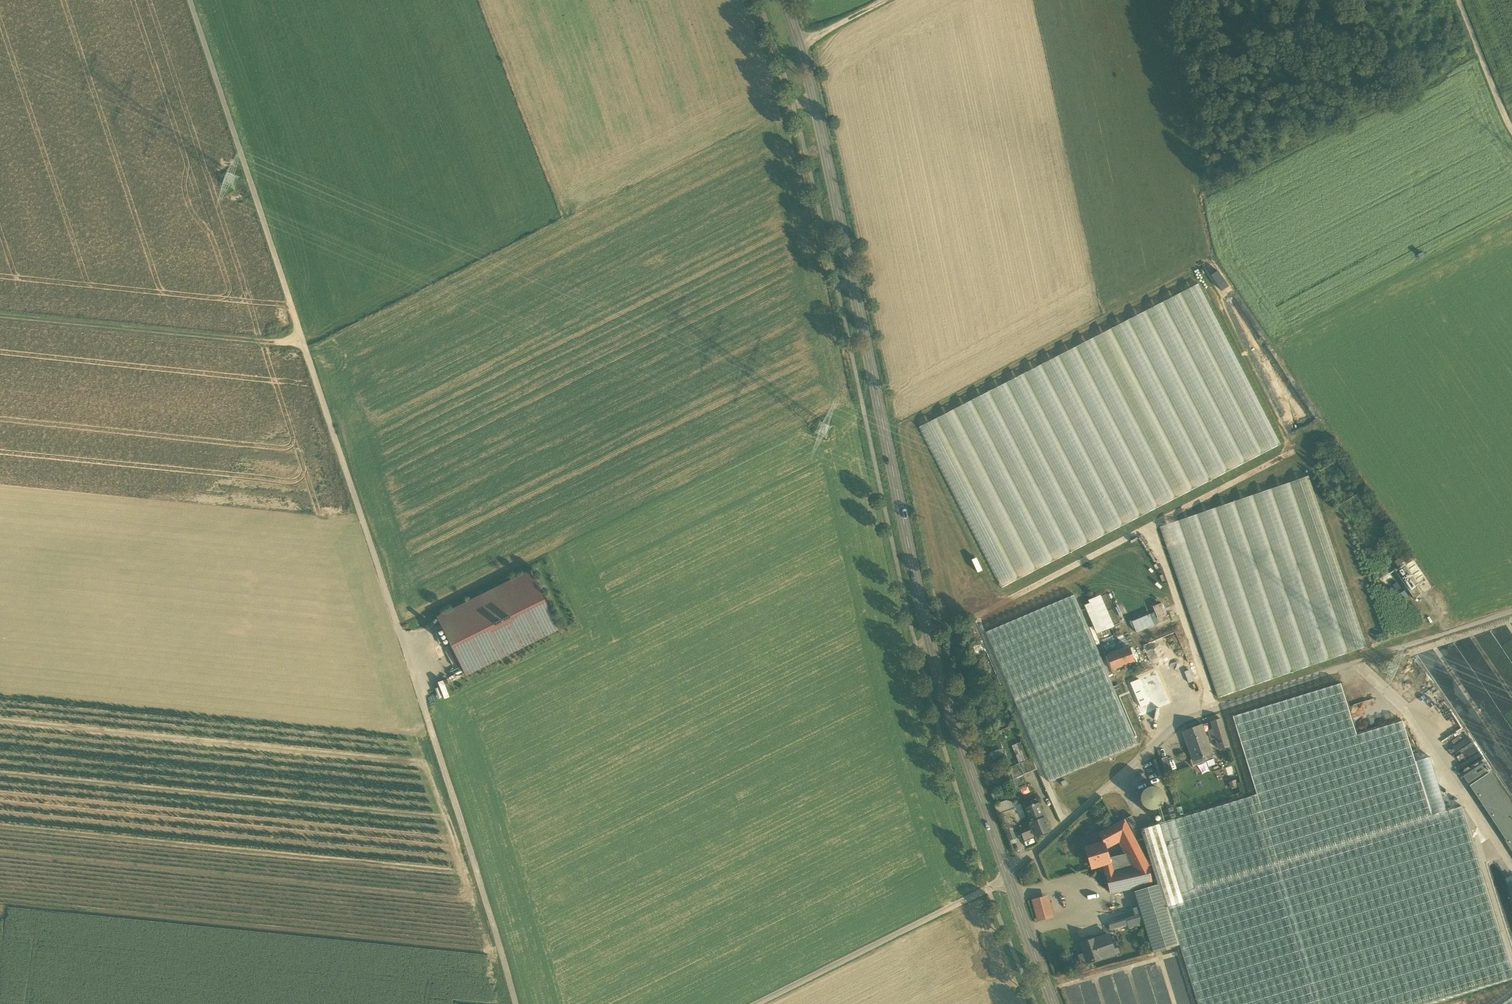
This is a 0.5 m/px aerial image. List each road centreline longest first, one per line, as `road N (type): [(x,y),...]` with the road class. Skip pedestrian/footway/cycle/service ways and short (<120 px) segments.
road 1 (track): [(516,1003),(191,0)]
road 2 (secondary): [(782,0),(826,159),(926,631),(1055,1003)]
road 3 (track): [(1511,610),(1179,721)]
road 4 (track): [(0,316),(274,342),(301,336)]
road 5 (track): [(757,1003),(1007,876)]
road 6 (track): [(1458,0),(1511,131)]

